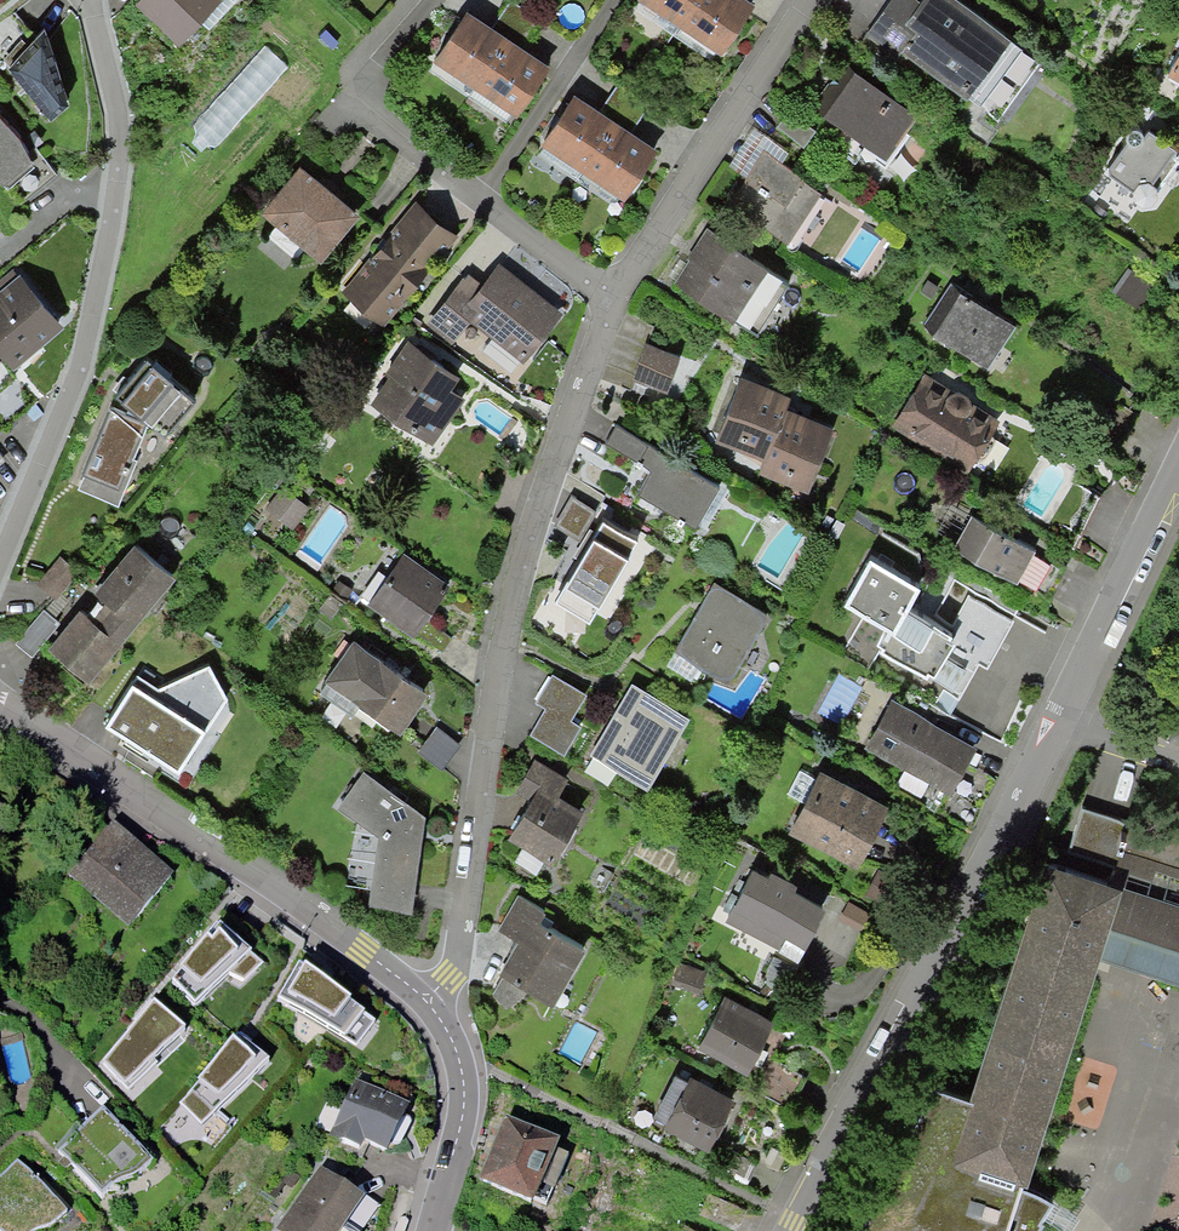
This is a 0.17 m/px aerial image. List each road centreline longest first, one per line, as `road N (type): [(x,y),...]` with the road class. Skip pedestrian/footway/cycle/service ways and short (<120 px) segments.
road 1 (residential): [(784,1230),(1178,471)]
road 2 (residential): [(430,997),(460,944),(509,604),(611,298)]
road 3 (residential): [(83,0),(106,56),(121,158),(88,347),(0,569)]
road 4 (residential): [(430,997),(0,702)]
road 5 (residential): [(611,298),(807,0)]
road 6 (residential): [(350,96),(611,298)]
road 7 (residential): [(432,1230),(458,1141),(462,1059),(430,997)]

